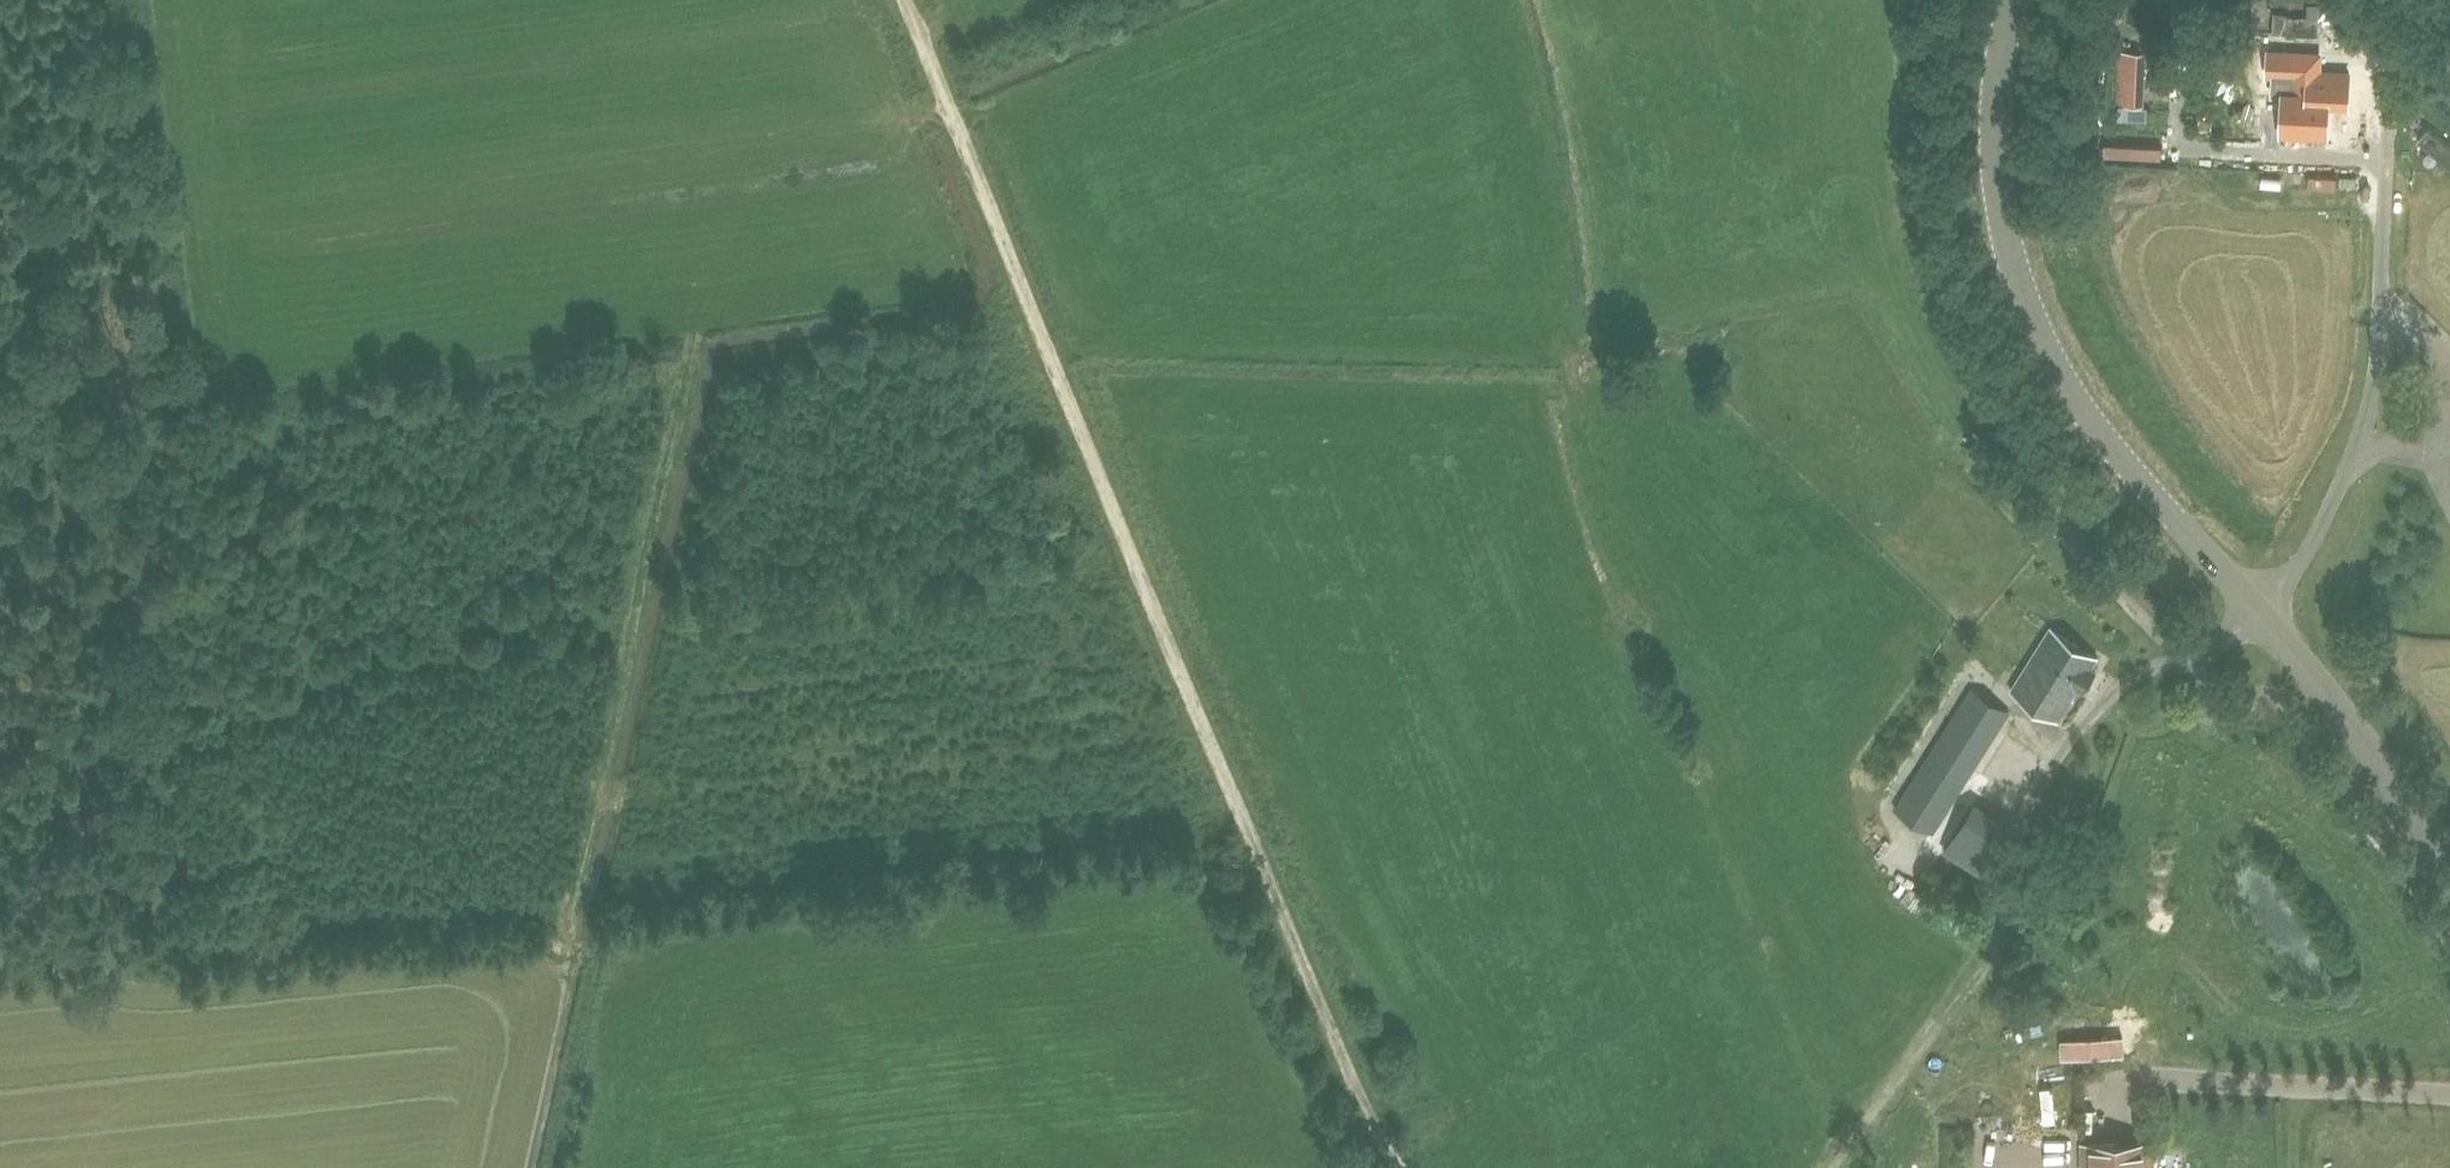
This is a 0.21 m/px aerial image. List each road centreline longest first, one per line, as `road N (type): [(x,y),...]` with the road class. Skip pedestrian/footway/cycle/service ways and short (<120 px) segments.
road 1 (track): [(912,0),(1140,548),(1280,914),(1416,1167)]
road 2 (unclassified): [(2449,875),(2338,710),(2210,552),(2113,452),(2027,320),(2010,277),(1993,170),(2016,0)]

